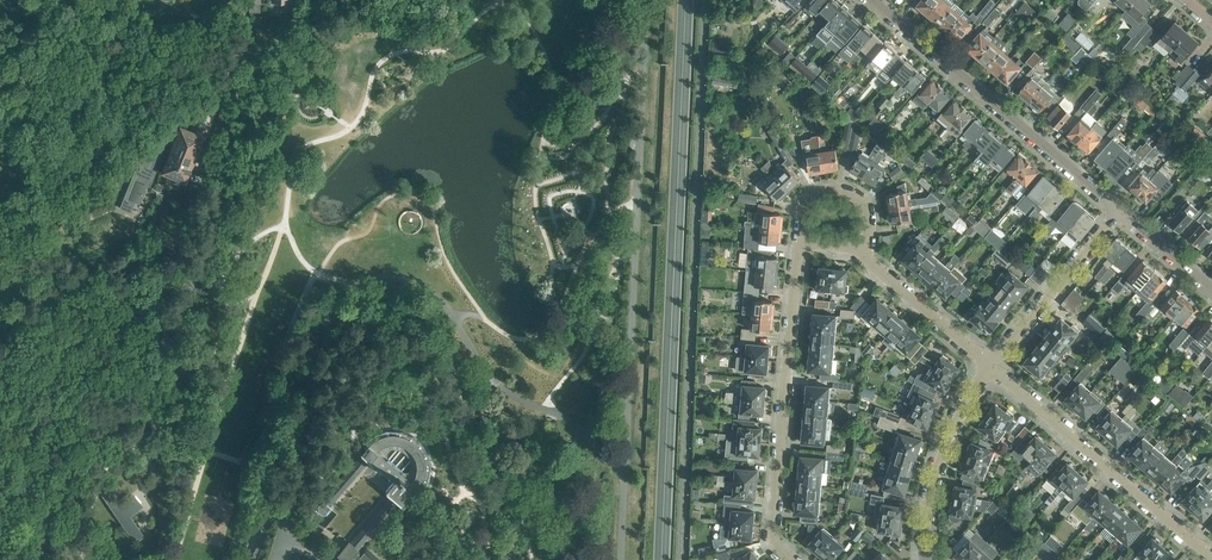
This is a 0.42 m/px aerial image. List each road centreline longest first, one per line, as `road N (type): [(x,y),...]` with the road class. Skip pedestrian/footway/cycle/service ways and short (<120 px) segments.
road 1 (unclassified): [(30,559),(73,463),(157,373),(211,246),(228,135),(257,71)]
road 2 (residential): [(802,559),(775,534),(799,249)]
road 3 (residential): [(877,0),(1118,208)]
road 4 (residential): [(1211,554),(993,367)]
road 5 (residential): [(929,559),(936,473),(993,367)]
road 6 (residential): [(993,367),(1118,208)]
road 7 (residential): [(872,258),(876,223),(865,194),(838,184),(804,201),(799,249)]
road 8 (residential): [(993,367),(872,258)]
road 9 (residential): [(1211,287),(1118,208)]

